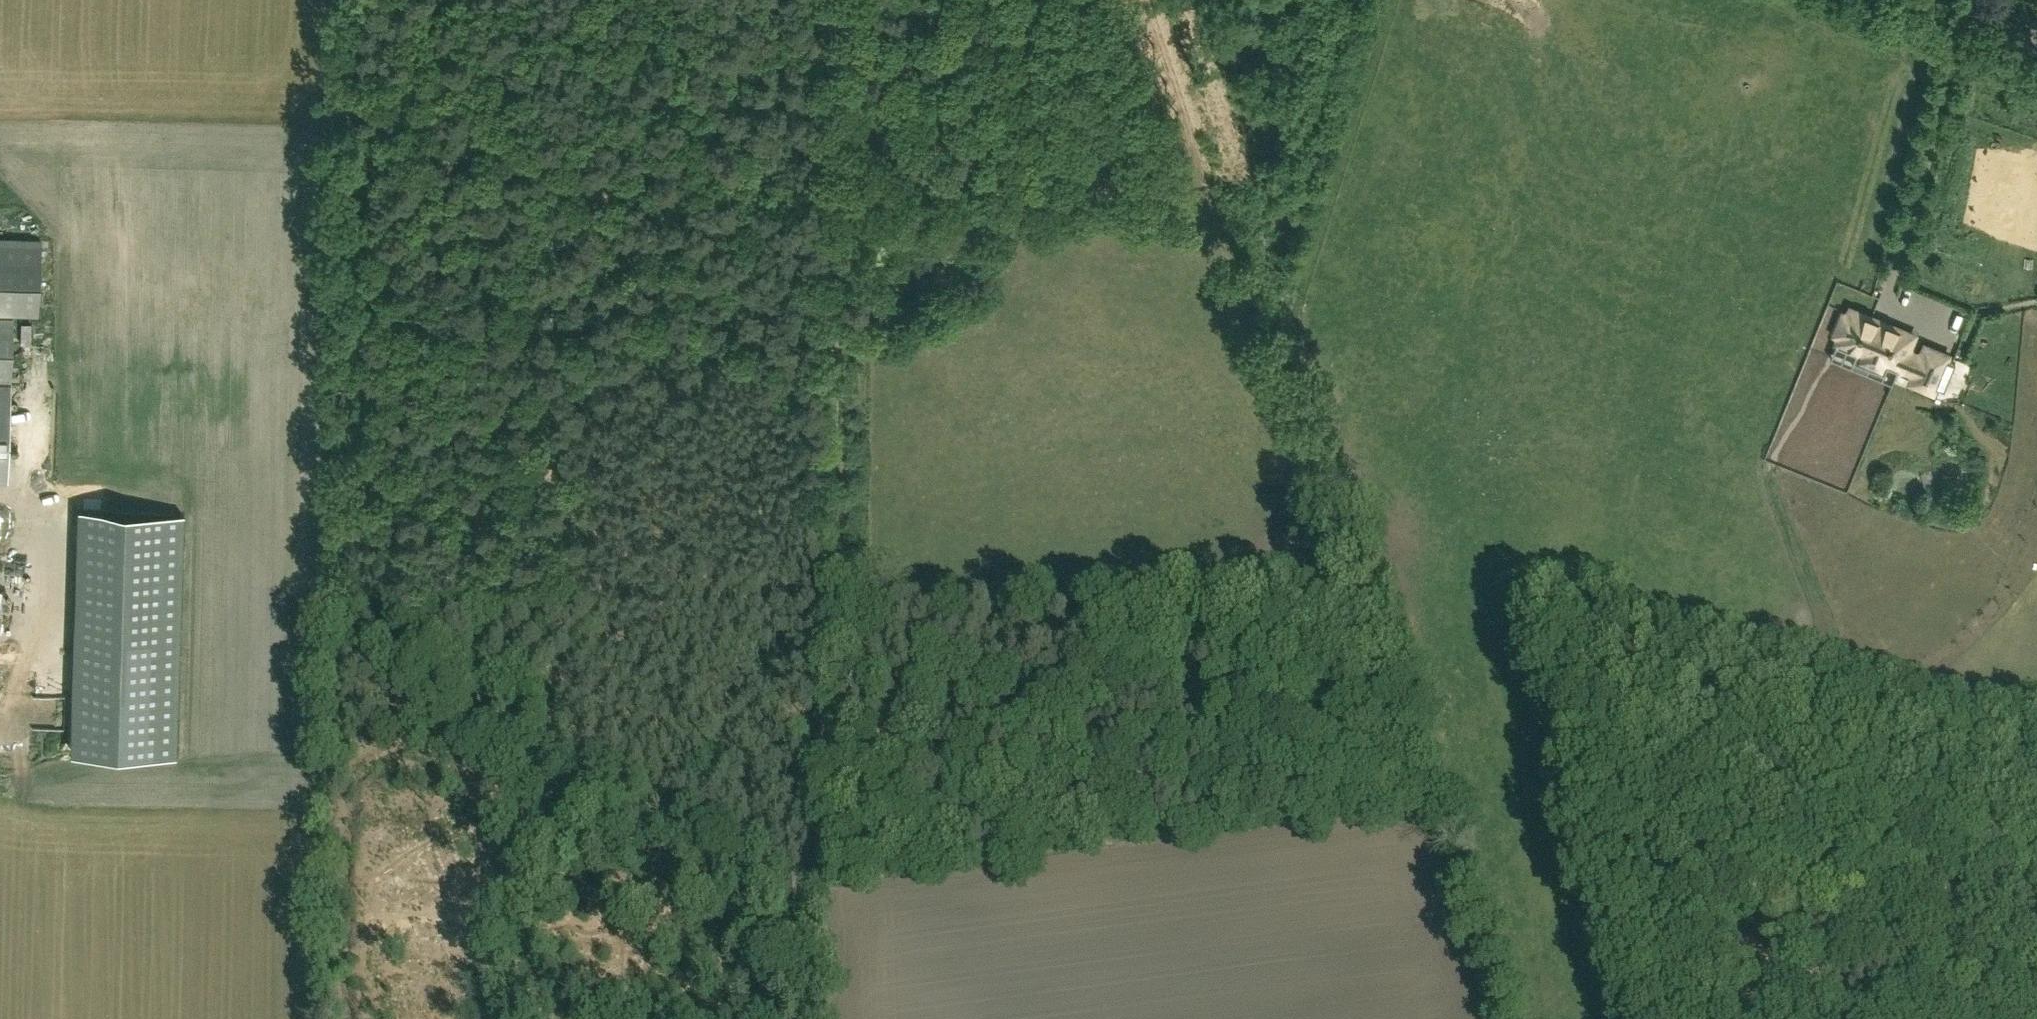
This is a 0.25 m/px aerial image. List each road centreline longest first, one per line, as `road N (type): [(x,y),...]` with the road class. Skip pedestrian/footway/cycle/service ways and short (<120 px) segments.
road 1 (track): [(814,0),(812,1018)]

